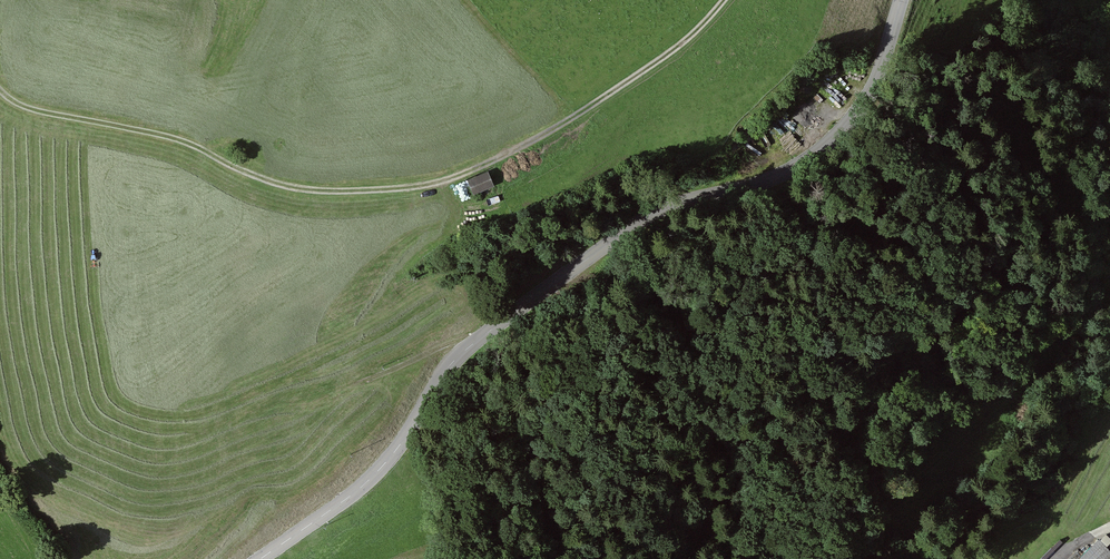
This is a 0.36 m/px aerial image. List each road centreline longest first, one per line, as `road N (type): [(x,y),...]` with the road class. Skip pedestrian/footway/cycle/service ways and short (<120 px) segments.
road 1 (tertiary): [(255,558),(392,454),(447,361),(650,212),(769,179),(827,145),(866,99),(900,0)]
road 2 (track): [(722,0),(594,106),(482,170),(384,191),(278,184),(194,144),(11,107),(0,89)]

